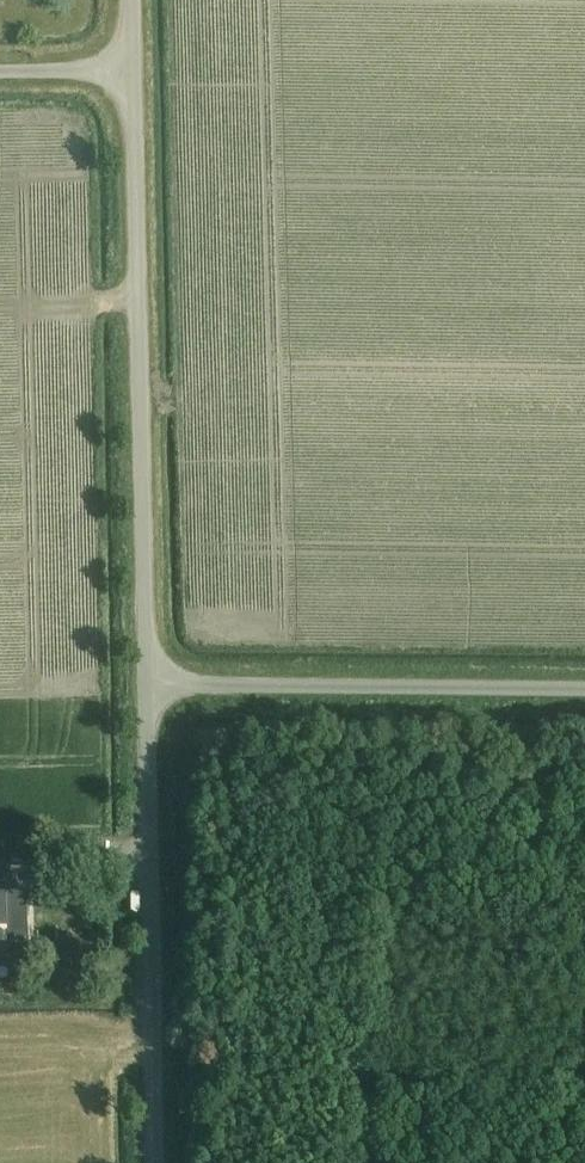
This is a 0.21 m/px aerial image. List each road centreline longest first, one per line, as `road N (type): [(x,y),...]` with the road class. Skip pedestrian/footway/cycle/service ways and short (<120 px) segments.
road 1 (unclassified): [(146,685),(133,73)]
road 2 (unclassified): [(154,1162),(146,685)]
road 3 (unclassified): [(146,685),(584,689)]
road 4 (unclassified): [(0,75),(133,73)]

